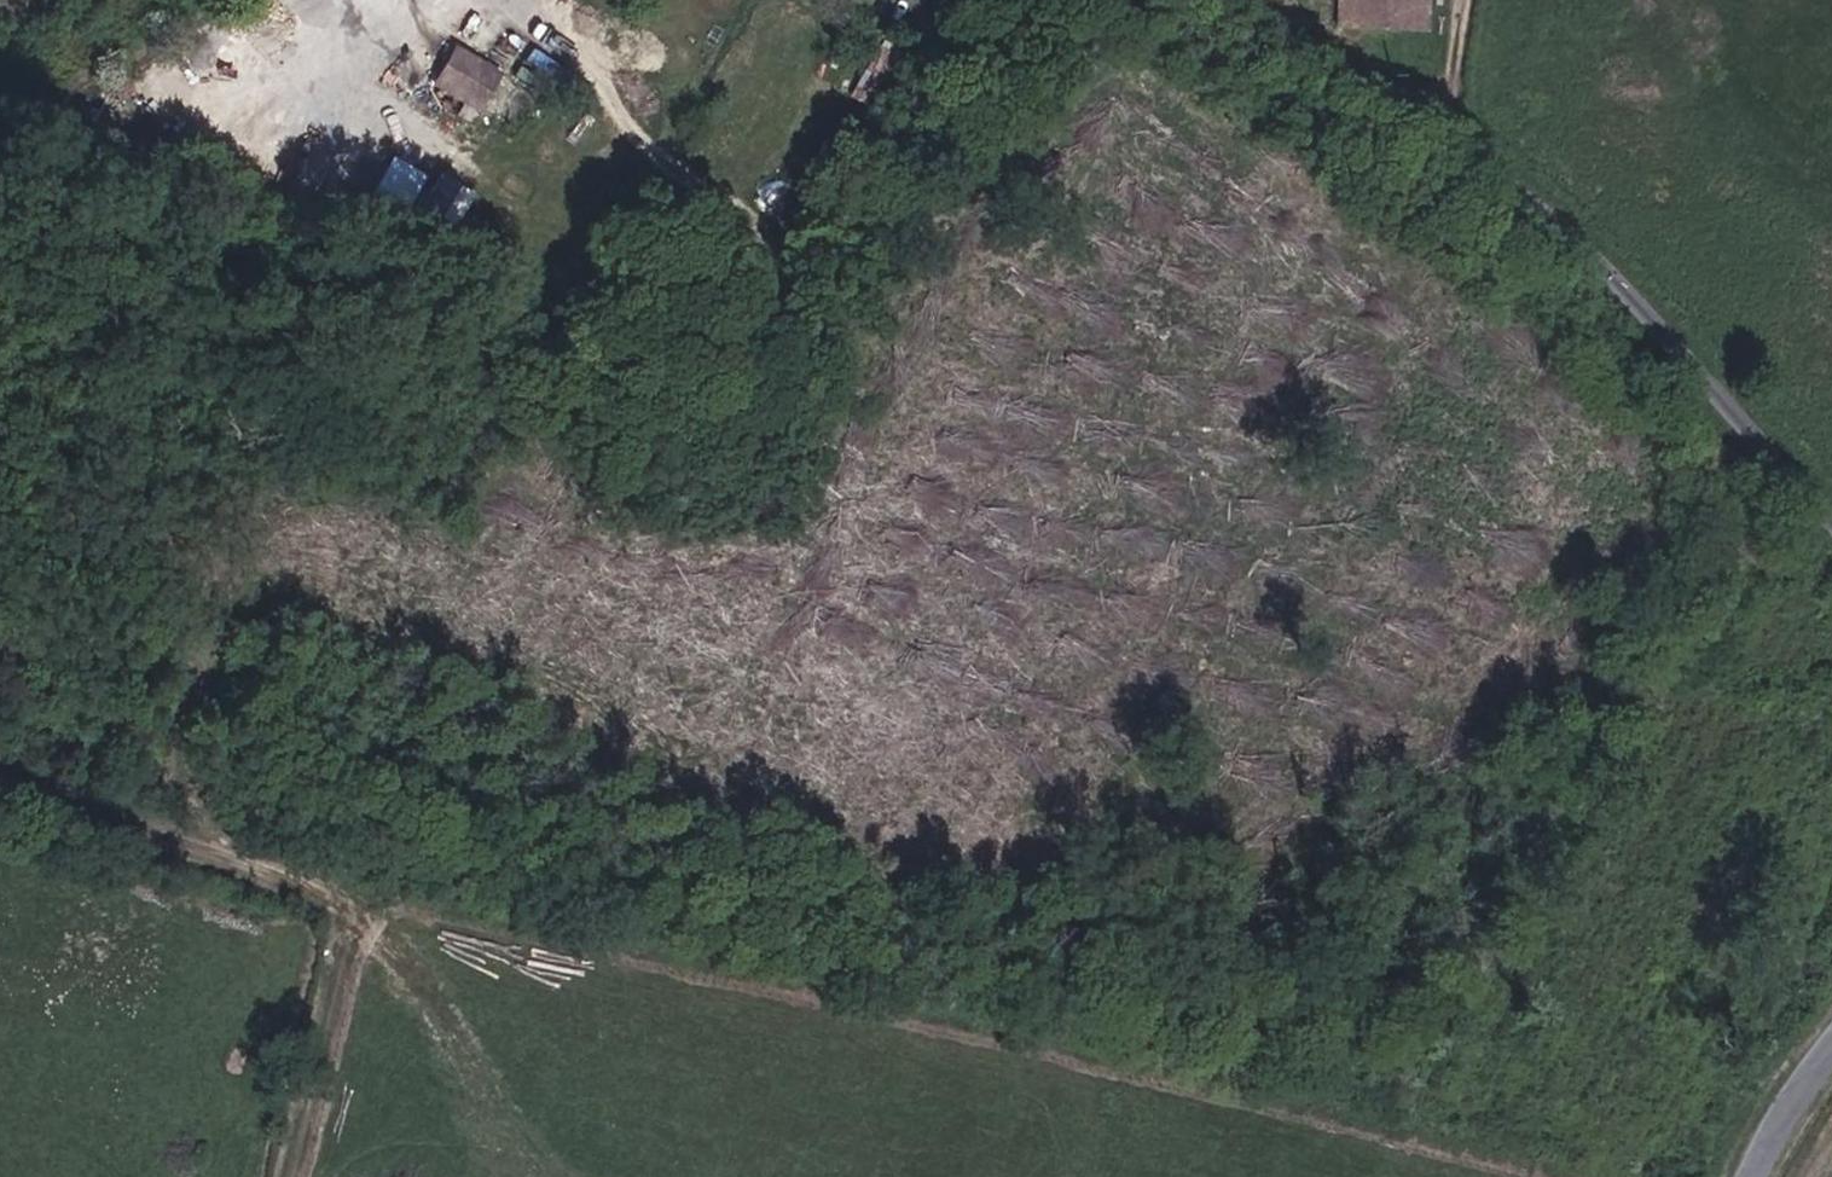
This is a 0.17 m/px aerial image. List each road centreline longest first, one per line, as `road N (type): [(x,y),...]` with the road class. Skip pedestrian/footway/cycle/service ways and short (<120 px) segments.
road 1 (unclassified): [(1831,513),(1597,243),(1257,0)]
road 2 (unclassified): [(1831,1044),(1779,1125),(1758,1176)]

